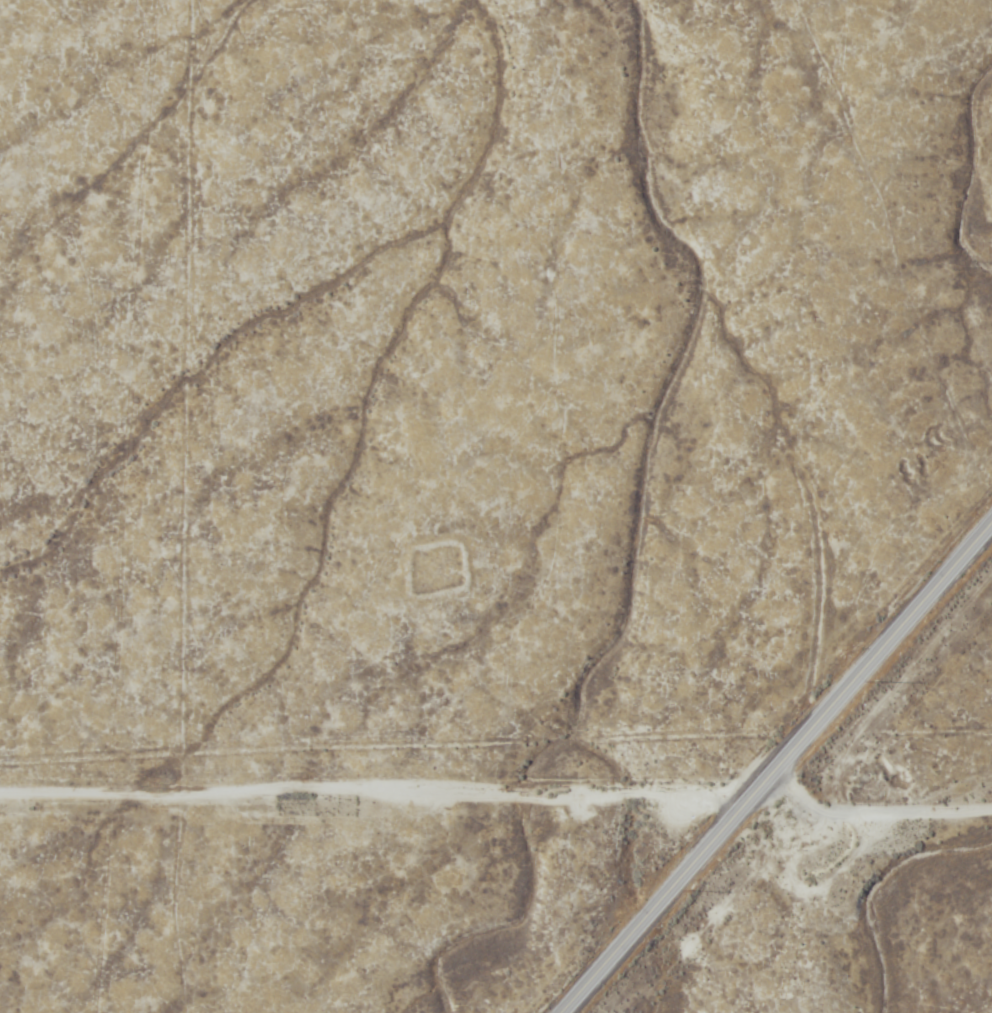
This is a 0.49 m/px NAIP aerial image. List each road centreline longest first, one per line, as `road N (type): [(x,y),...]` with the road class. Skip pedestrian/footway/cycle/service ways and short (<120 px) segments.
road 1 (primary): [(991,520),(558,1012)]

